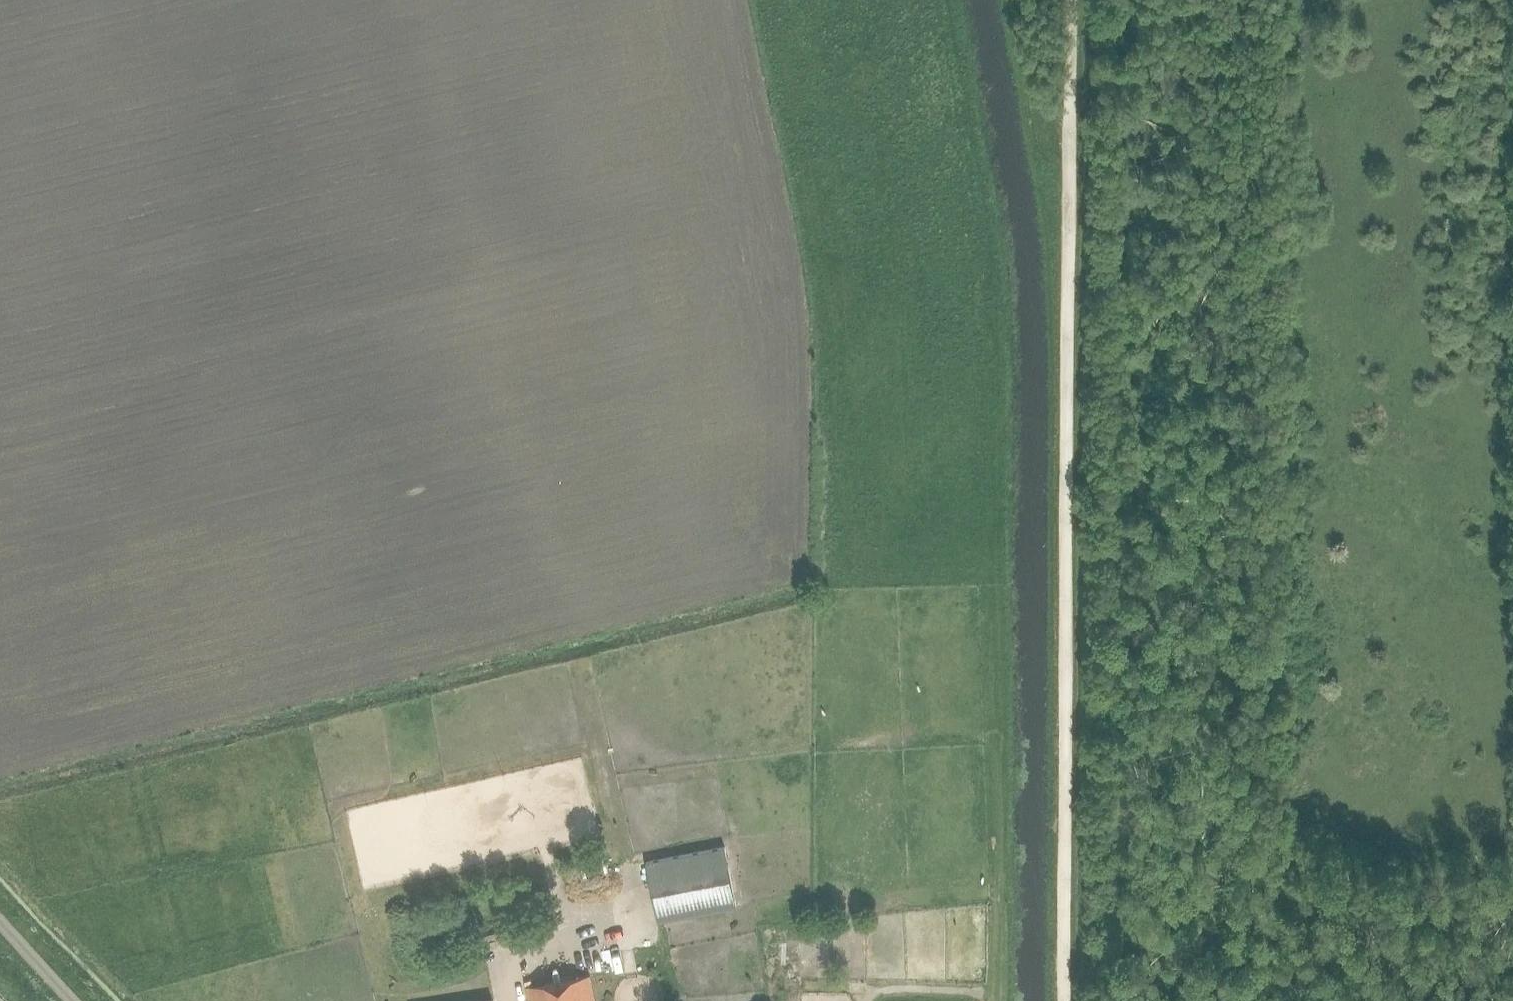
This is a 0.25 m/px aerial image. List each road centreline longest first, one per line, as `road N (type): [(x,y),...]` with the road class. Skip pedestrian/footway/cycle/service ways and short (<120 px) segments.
road 1 (track): [(1062,1000),(1066,0)]

